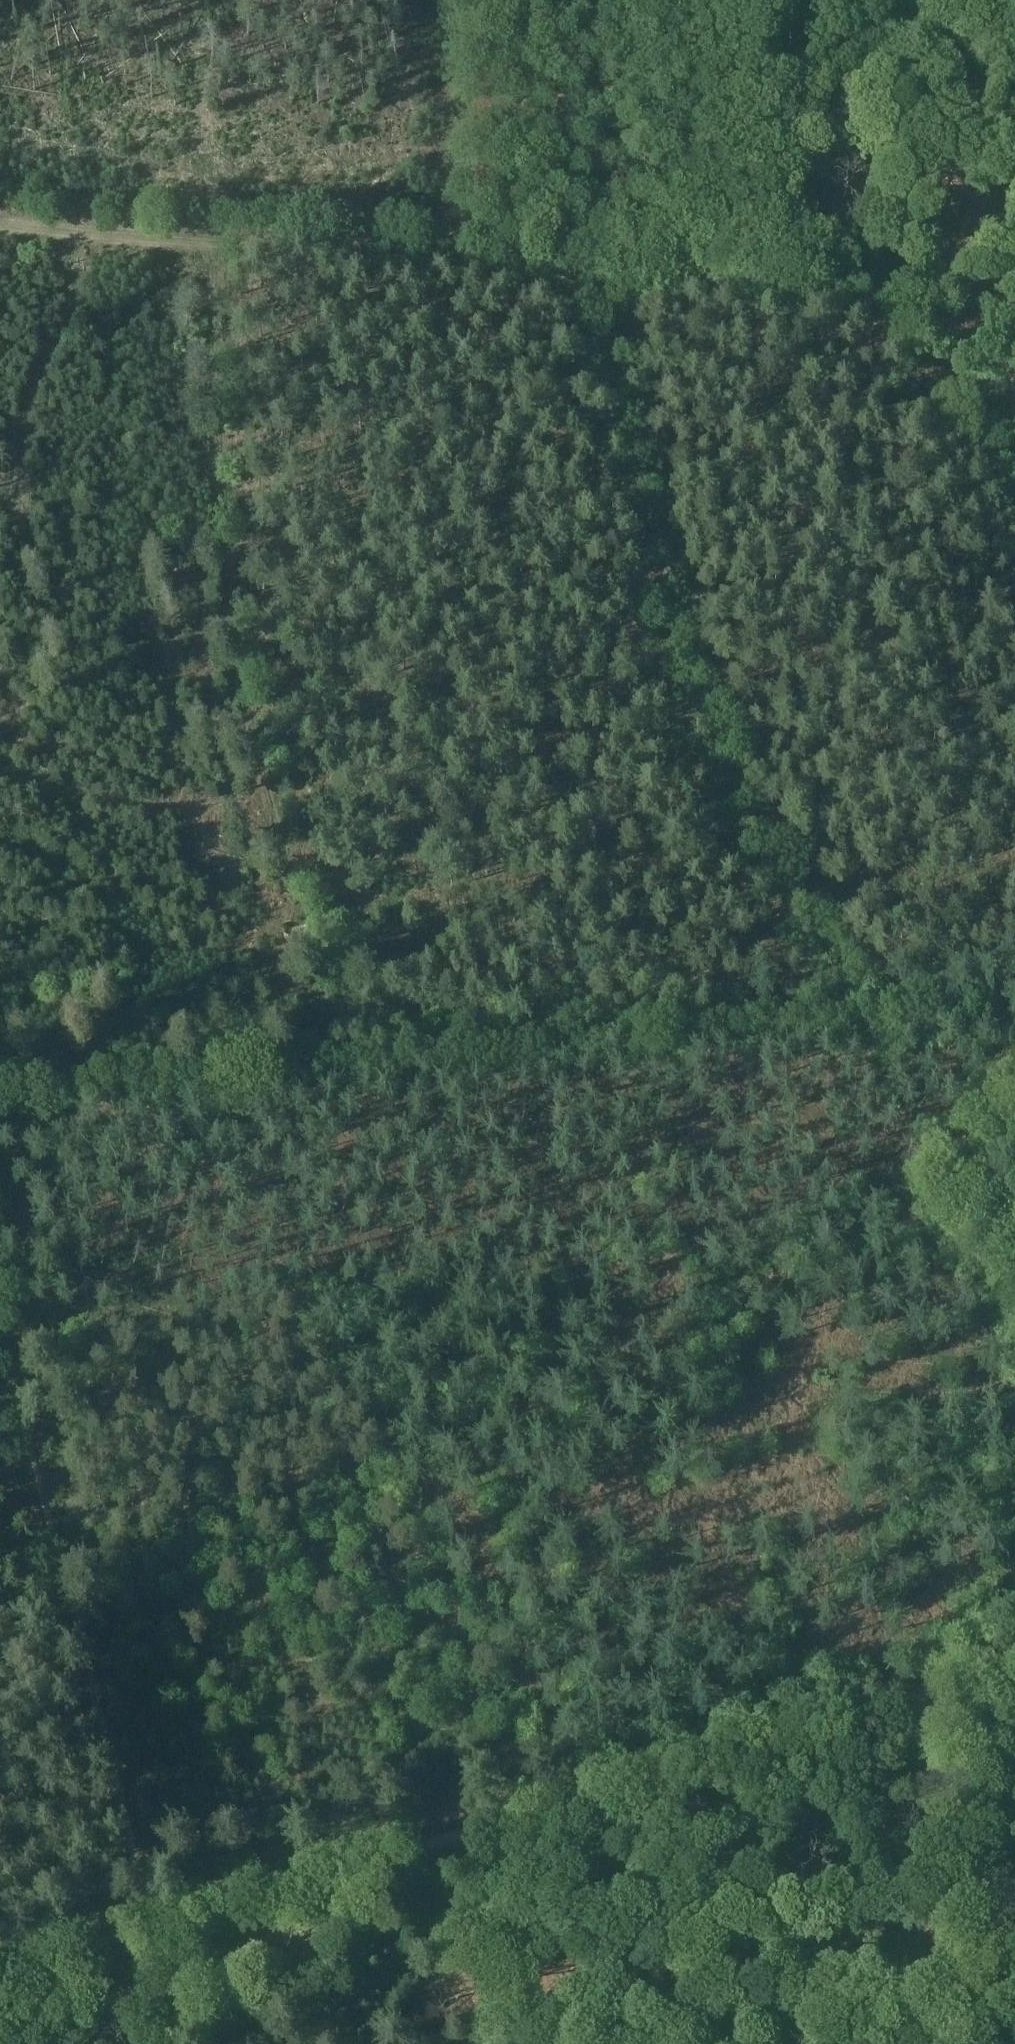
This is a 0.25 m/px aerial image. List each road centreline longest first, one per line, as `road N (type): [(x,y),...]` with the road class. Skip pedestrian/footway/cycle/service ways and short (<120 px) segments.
road 1 (track): [(0,1972),(1014,1673)]
road 2 (track): [(1014,1887),(917,2043)]

